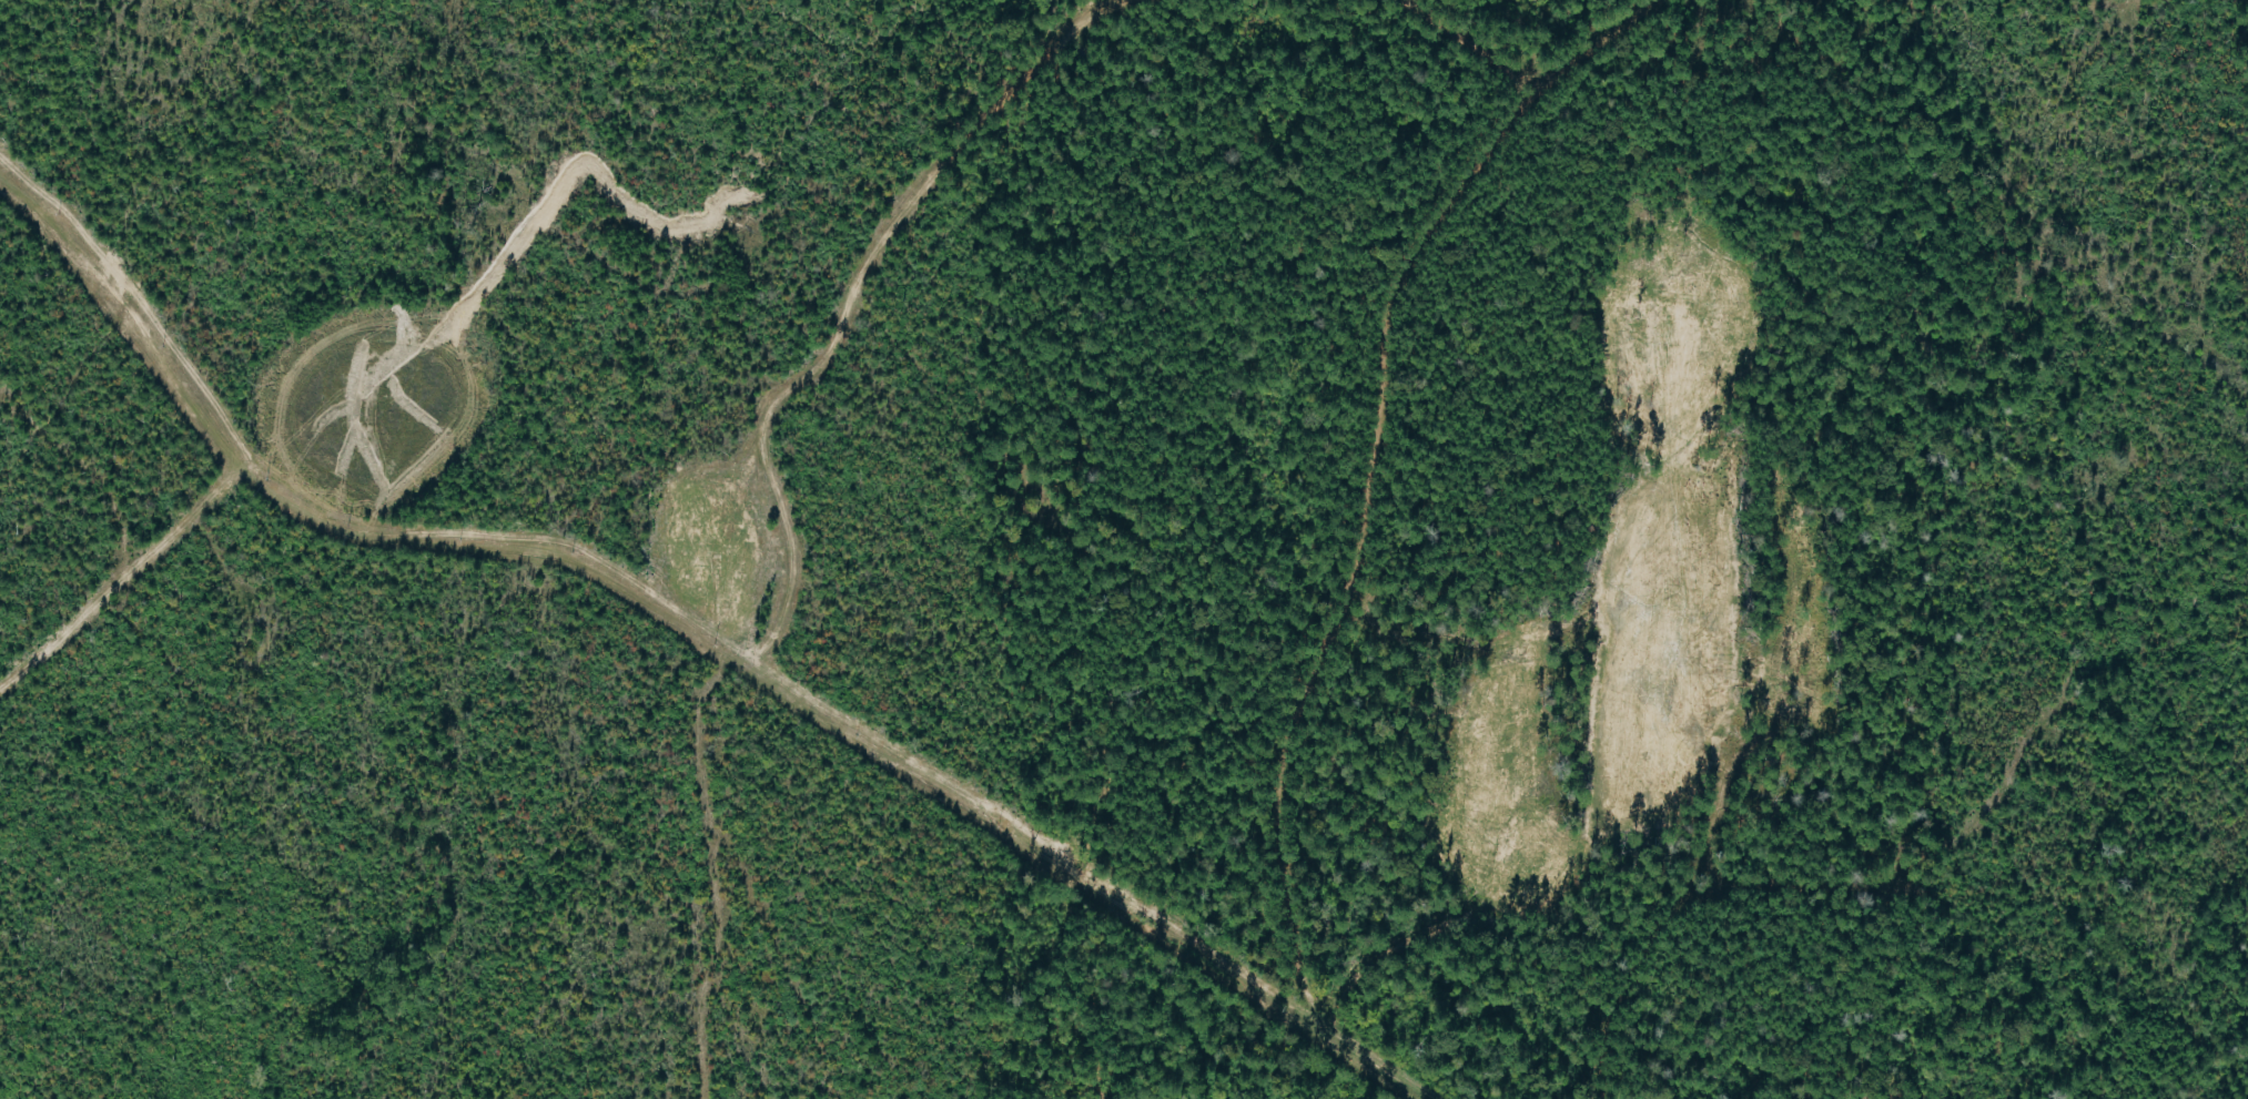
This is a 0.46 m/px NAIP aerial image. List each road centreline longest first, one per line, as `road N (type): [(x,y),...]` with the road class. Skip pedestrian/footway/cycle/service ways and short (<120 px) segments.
road 1 (residential): [(1053,1055),(1114,938),(1216,603),(1303,433),(1403,255),(1600,0)]

